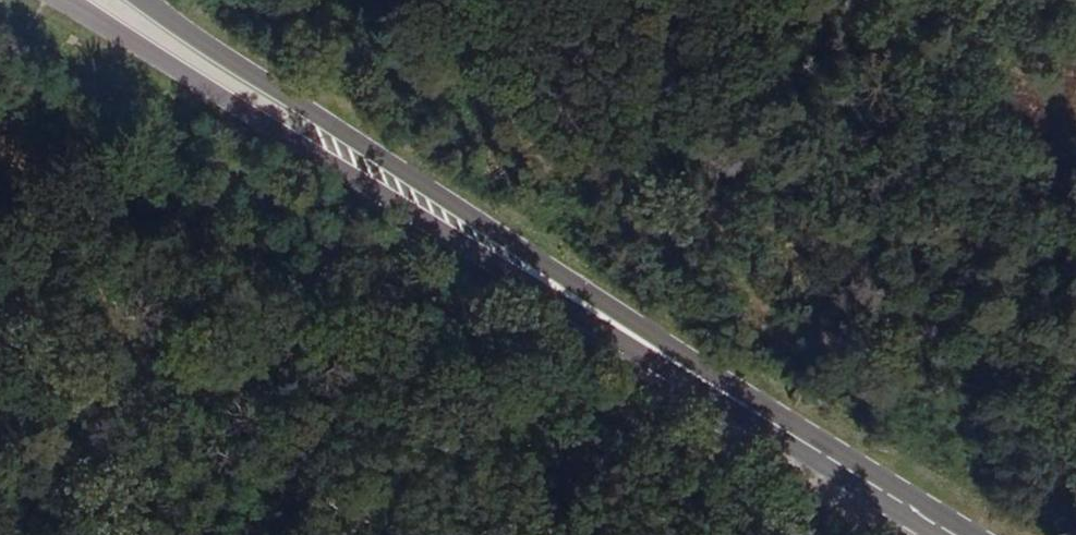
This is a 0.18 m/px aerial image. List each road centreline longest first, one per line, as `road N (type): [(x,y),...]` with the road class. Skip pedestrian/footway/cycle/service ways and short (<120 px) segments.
road 1 (secondary): [(68,0),(708,382)]
road 2 (secondary): [(708,382),(146,0)]
road 3 (secondary): [(950,534),(708,382)]

